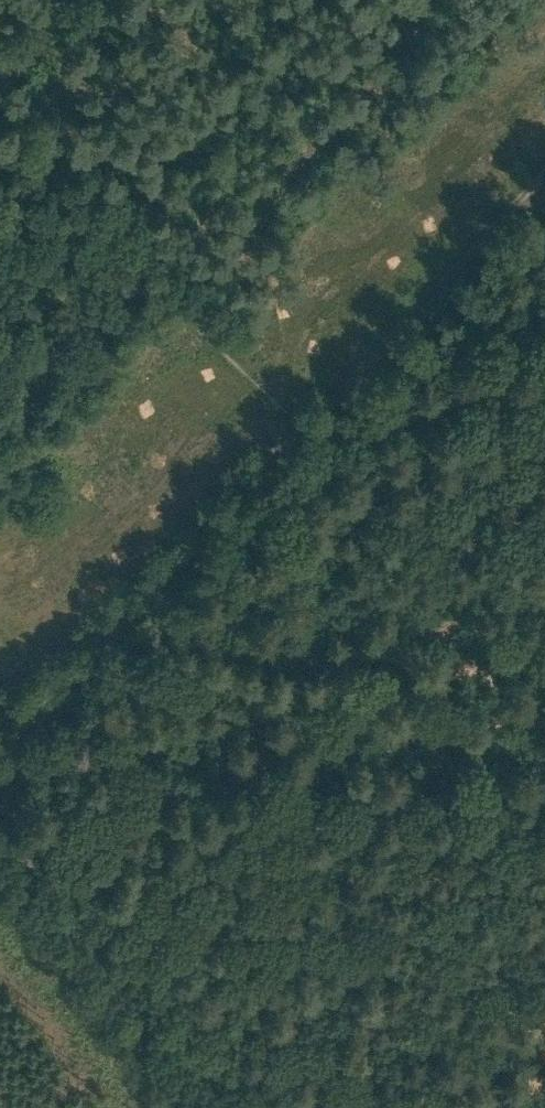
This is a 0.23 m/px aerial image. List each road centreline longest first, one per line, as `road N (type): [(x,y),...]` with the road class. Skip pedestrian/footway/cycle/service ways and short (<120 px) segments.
road 1 (track): [(0,759),(316,427)]
road 2 (track): [(0,807),(249,1107)]
road 3 (track): [(316,427),(529,204)]

